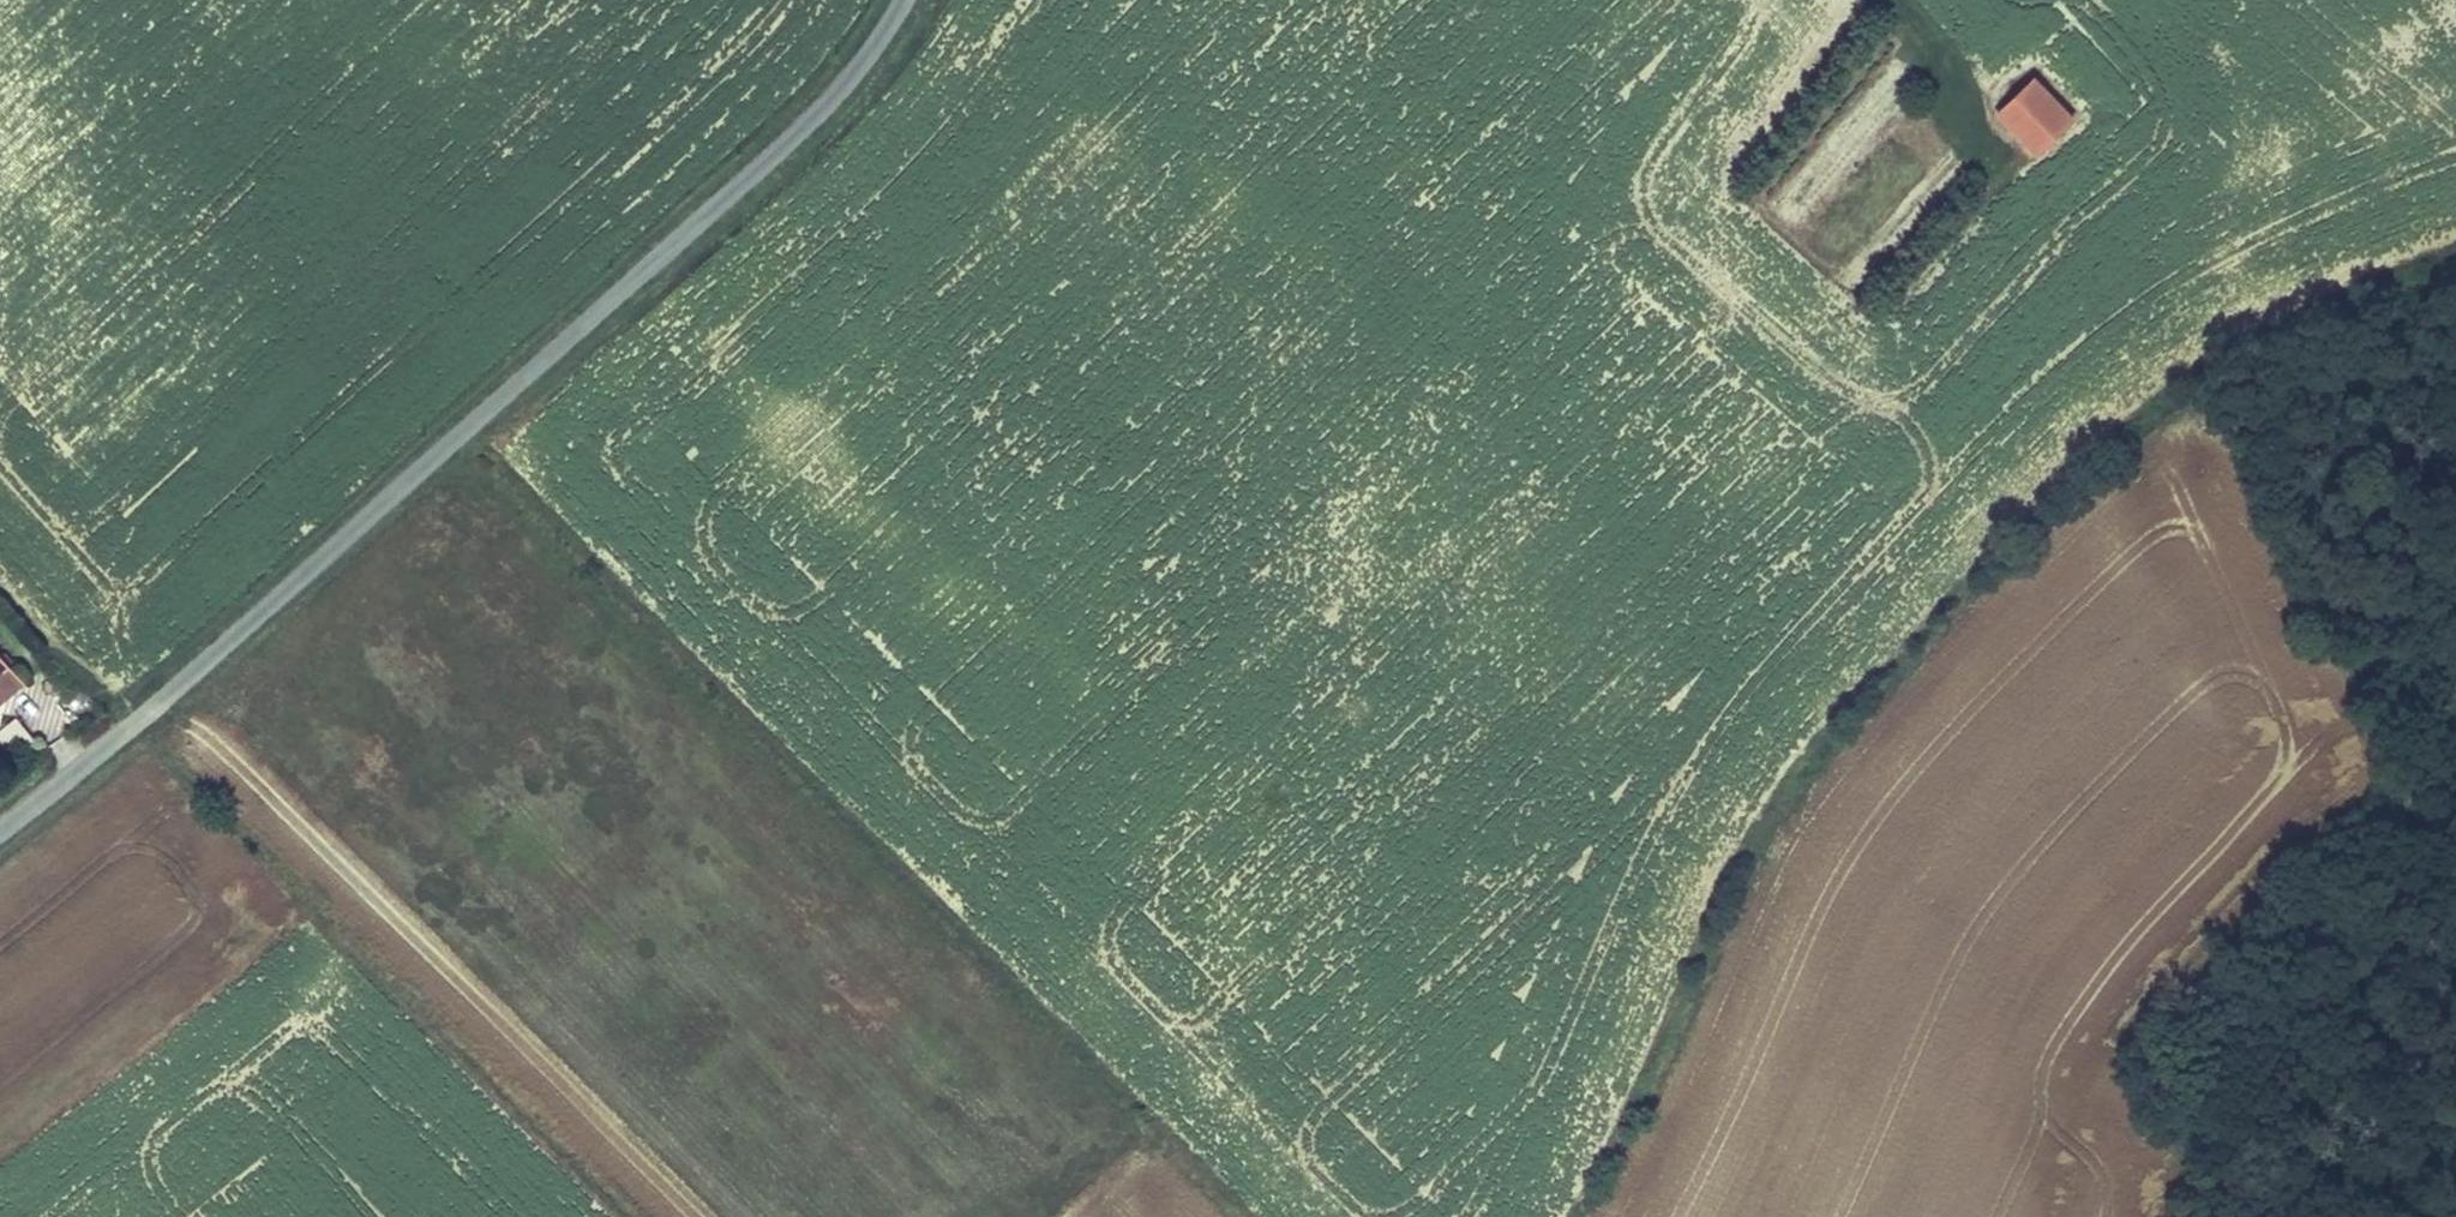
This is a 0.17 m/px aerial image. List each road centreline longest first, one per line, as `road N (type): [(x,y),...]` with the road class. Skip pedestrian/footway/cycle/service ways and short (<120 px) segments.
road 1 (unclassified): [(903,0),(892,27),(814,122),(141,717),(0,829)]
road 2 (track): [(1890,0),(2020,157)]

